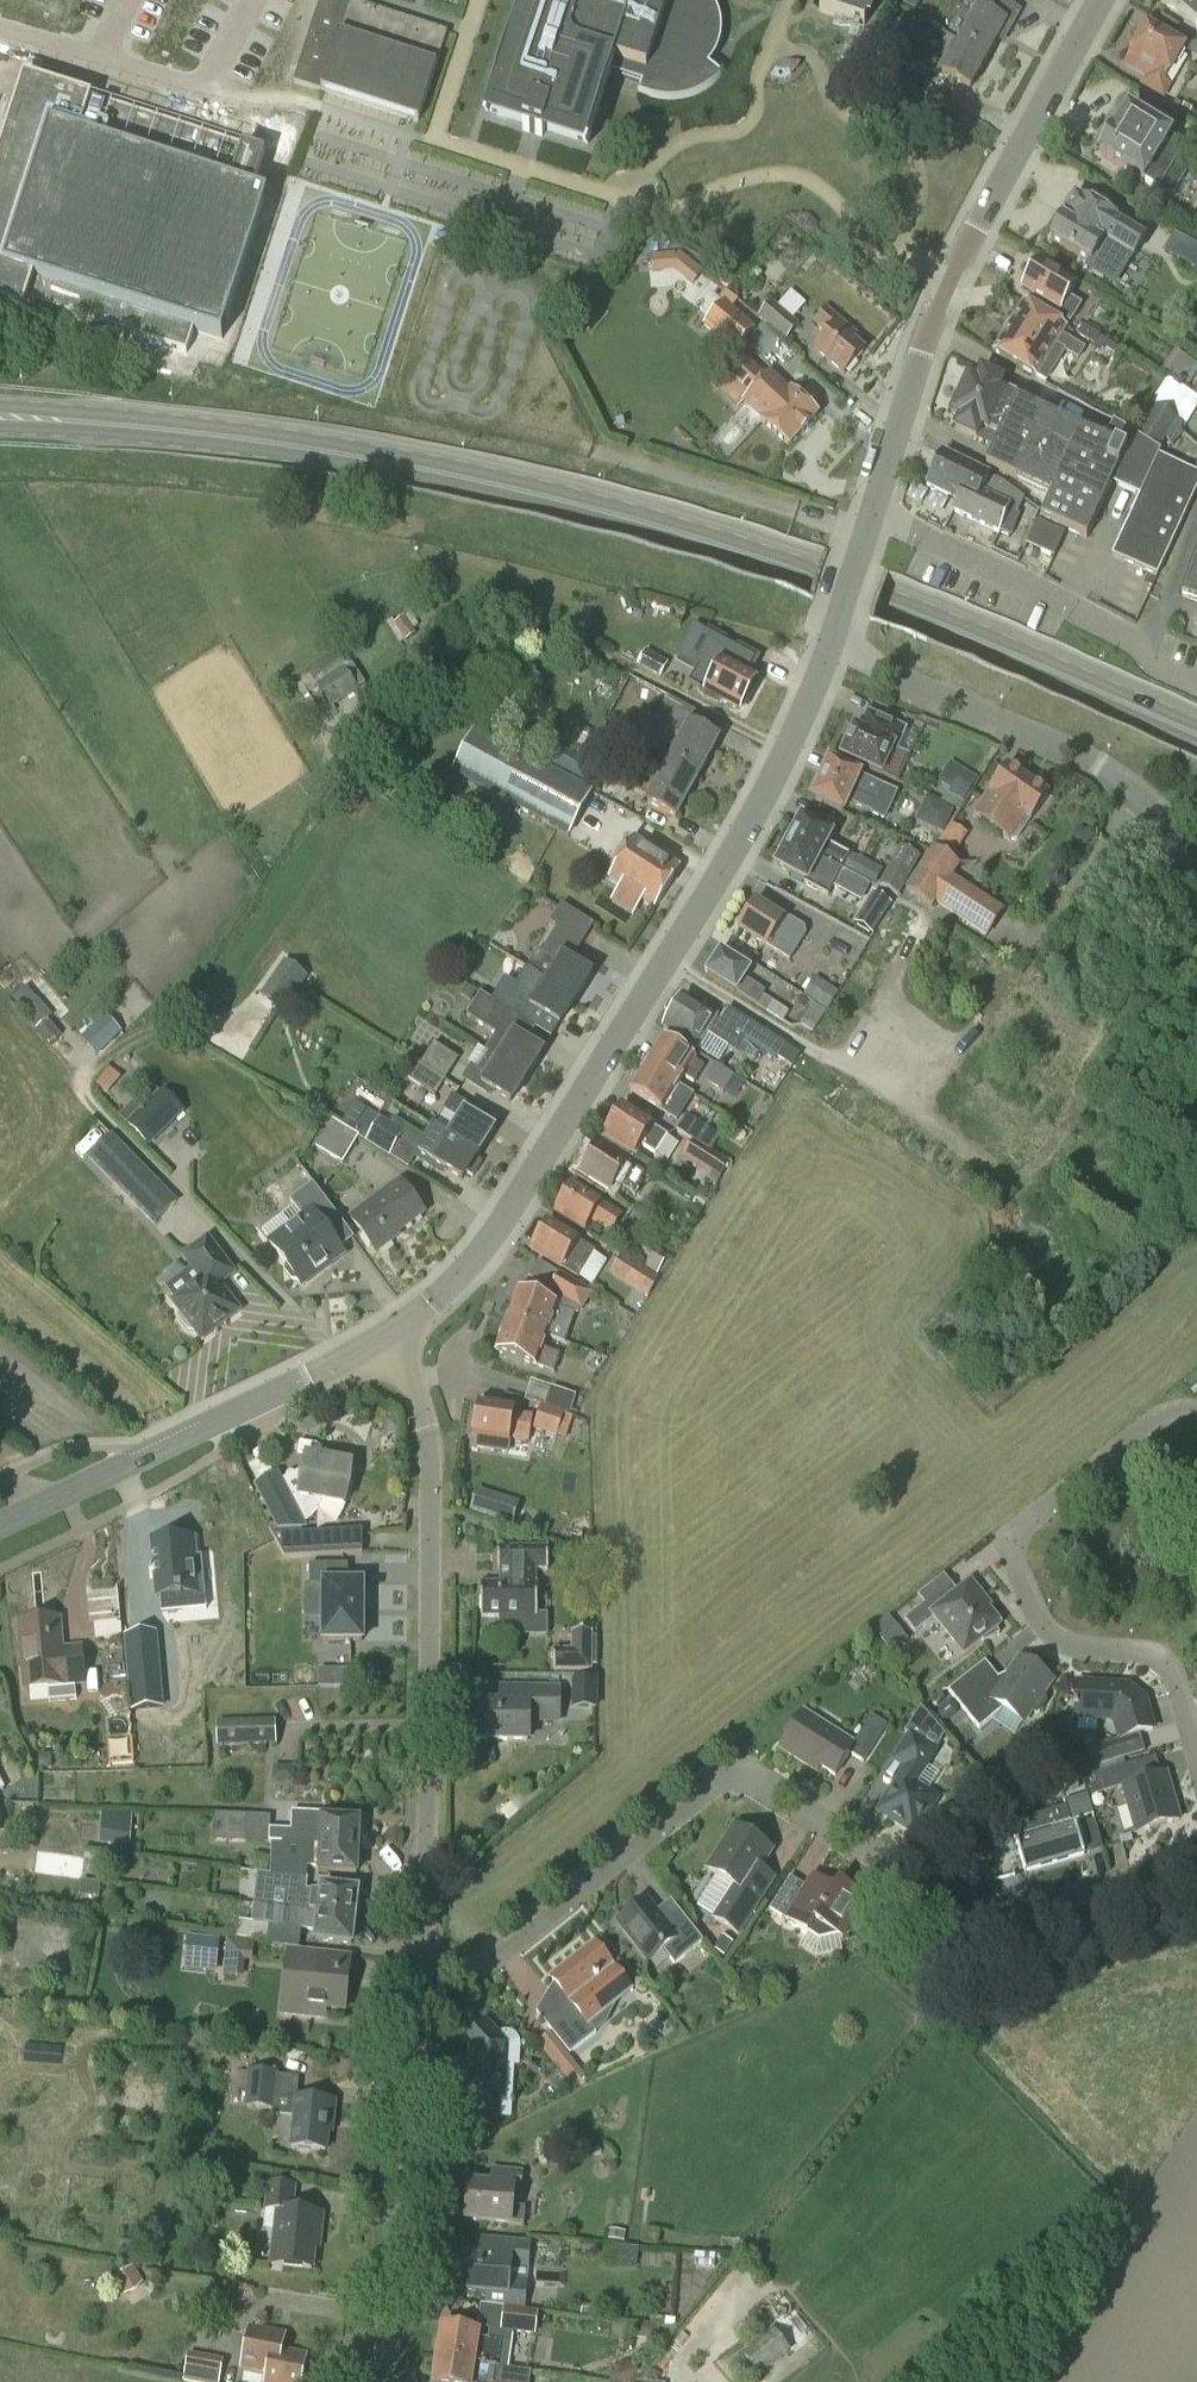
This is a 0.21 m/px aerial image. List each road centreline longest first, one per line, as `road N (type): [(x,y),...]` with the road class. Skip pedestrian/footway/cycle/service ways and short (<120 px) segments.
road 1 (primary): [(1196,735),(878,599),(594,510),(190,436),(0,421)]
road 2 (residential): [(420,1967),(484,1961),(715,1783),(749,1778),(982,1910),(1052,1905),(1196,1860)]
road 3 (tertiary): [(386,1336),(444,1294),(494,1238),(716,875),(784,753),(829,646)]
road 4 (unclassified): [(420,1967),(429,1429),(386,1336)]
road 5 (tertiary): [(874,516),(945,290),(1101,0)]
road 6 (residential): [(1196,1762),(1173,1677),(1152,1655),(1066,1648),(1034,1620),(1009,1548),(1018,1525),(1149,1425),(1196,1410)]
road 7 (track): [(383,705),(430,635),(451,615),(483,607),(526,618),(784,753)]
road 8 (residential): [(1196,869),(1144,801),(1099,765),(829,646)]
road 9 (tertiary): [(0,1527),(386,1336)]
road 10 (unclassified): [(380,2381),(397,2301),(420,1967)]
road 11 (residential): [(874,516),(1137,638),(1158,670),(1196,686)]
road 12 (residential): [(205,92),(0,28)]
road 13 (tertiary): [(829,646),(874,516)]

